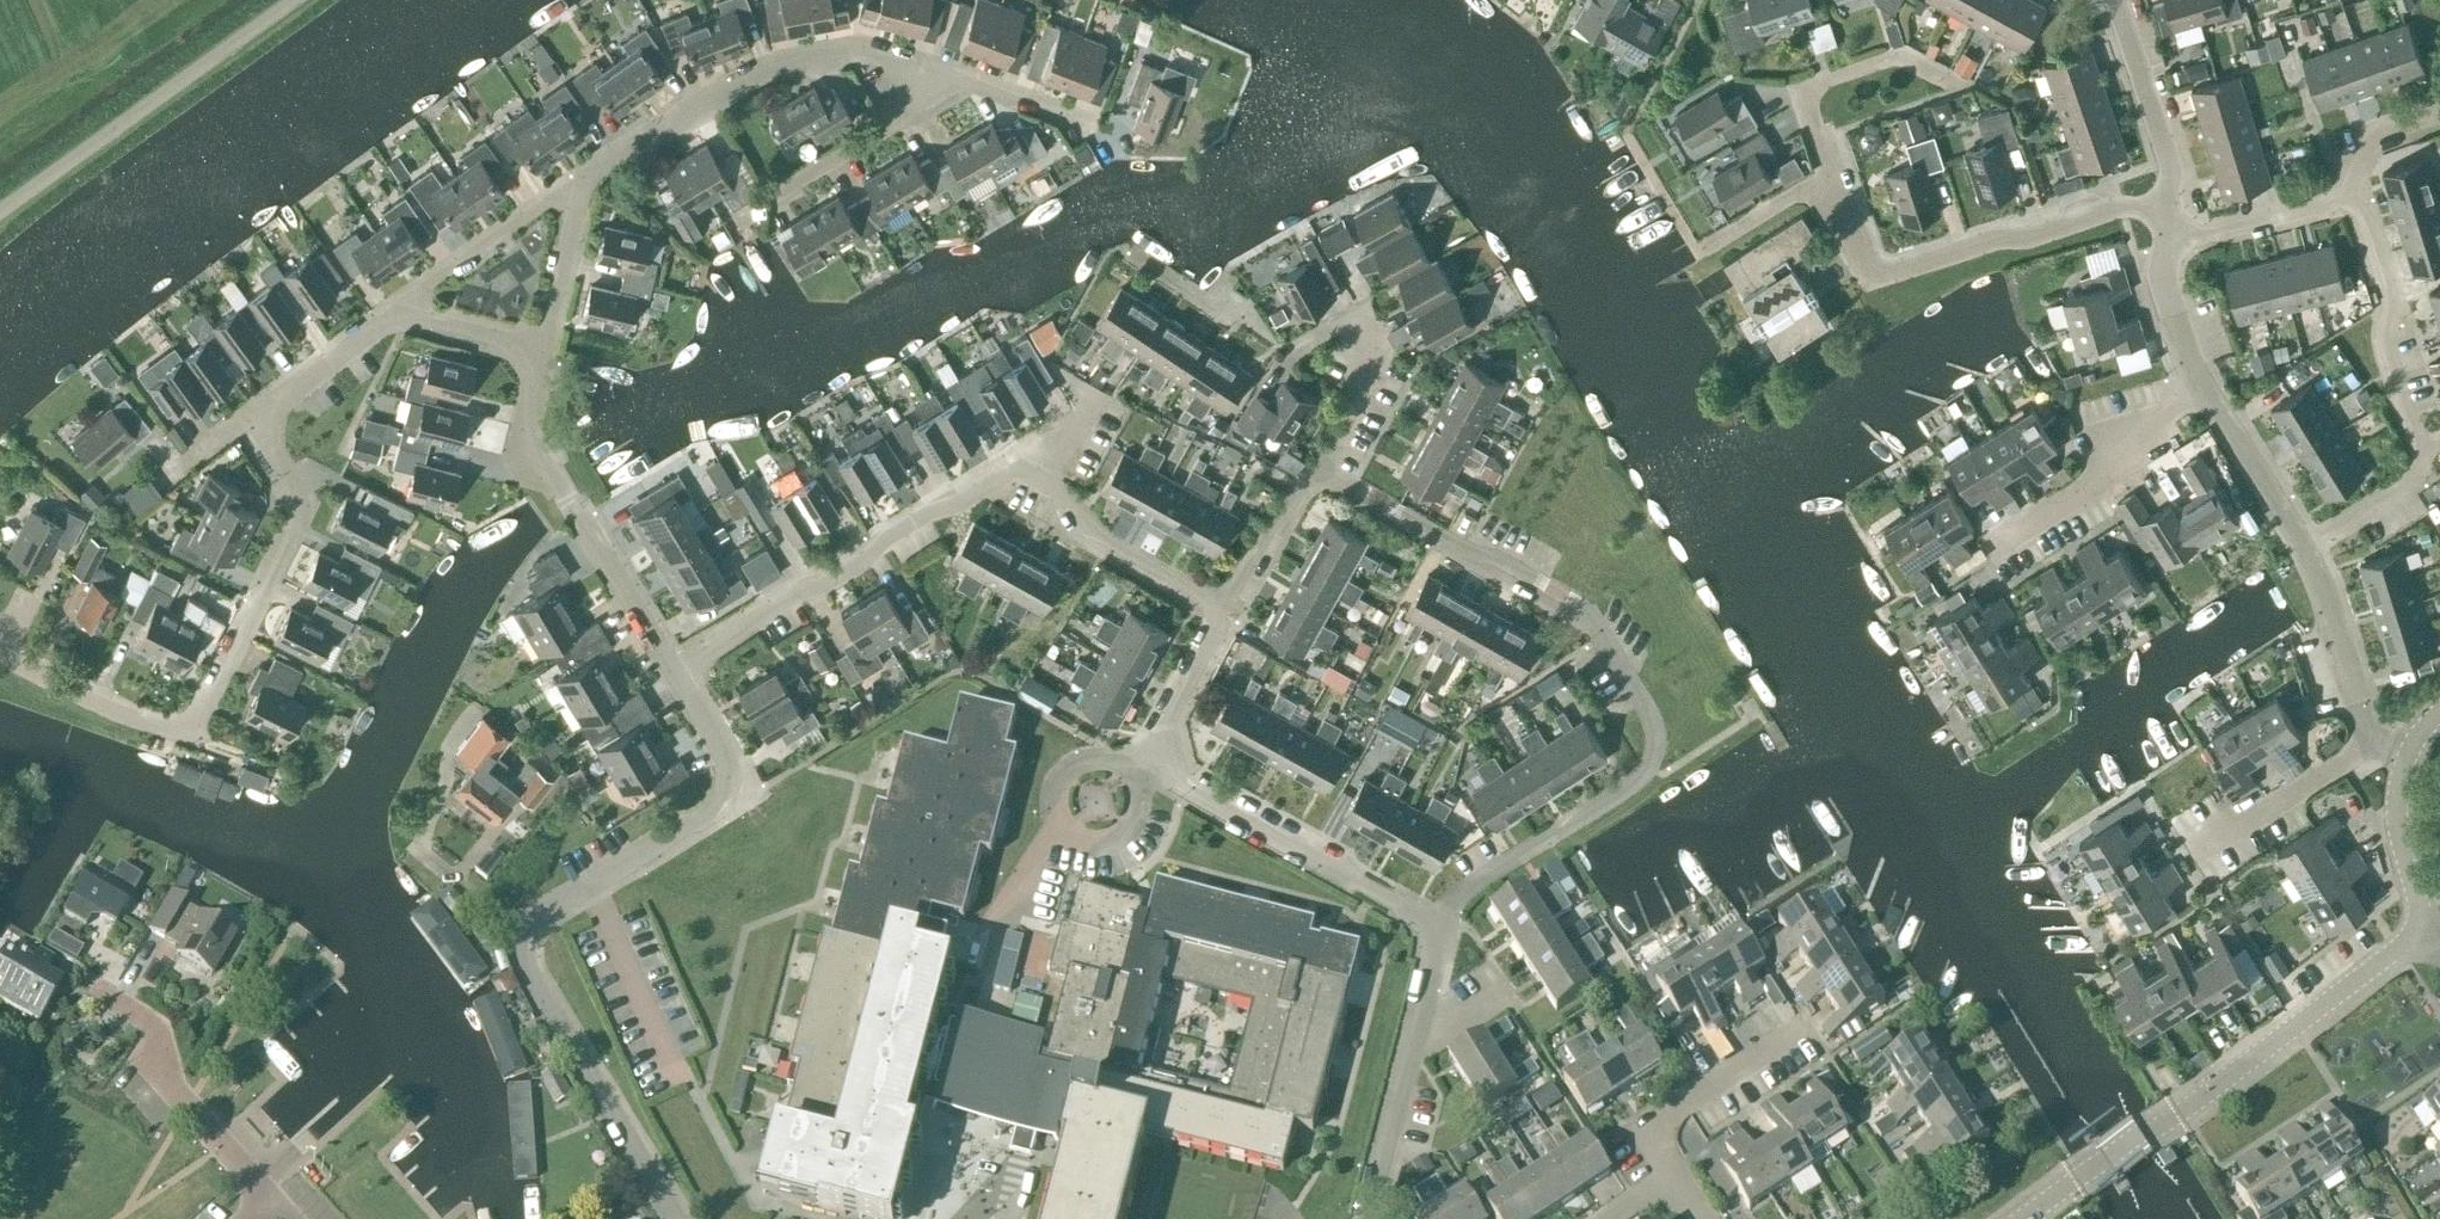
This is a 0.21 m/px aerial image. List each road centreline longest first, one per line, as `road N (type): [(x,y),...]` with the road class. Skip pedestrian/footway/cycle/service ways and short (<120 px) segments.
road 1 (residential): [(1441,929),(1464,892),(1638,780),(1652,760),(1654,730),(1580,604),(1318,468)]
road 2 (residential): [(2159,204),(1872,272),(1827,173),(1807,95),(1822,81),(1891,58),(1946,81)]
road 3 (residential): [(0,657),(141,723),(175,727),(195,717),(302,506),(262,444),(254,418)]
road 4 (unclassified): [(2025,1218),(2397,951)]
road 5 (residential): [(674,675),(796,592),(859,564),(883,540),(1018,469)]
road 6 (residential): [(520,933),(536,916),(724,804),(727,764),(674,675)]
road 7 (residential): [(586,172),(794,60),(864,52),(928,71)]
road 8 (unclassified): [(0,209),(292,0)]
road 9 (residential): [(520,933),(522,958),(679,1218)]
road 10 (residential): [(1441,929),(1187,787),(1165,758)]
road 11 (residential): [(1369,1218),(1441,929)]
road 12 (unclassified): [(271,1203),(173,1090),(155,1026),(96,991)]
road 13 (residential): [(2348,194),(2362,209),(2390,297),(2387,345),(2420,451)]
road 14 (unclassified): [(1995,544),(2084,489),(2141,430),(2201,391)]
road 15 (residential): [(1674,1178),(1643,1131),(1804,1026)]
road 16 (residential): [(1018,469),(1066,497),(1095,535),(1218,605)]
road 17 (residential): [(394,319),(586,172)]
road 18 (residential): [(2112,0),(2170,166),(2171,188),(2159,204)]
road 19 (unclassified): [(2375,746),(2301,550)]
road 20 (unclassified): [(2196,851),(2375,746)]
road 21 (residential): [(674,675),(567,500)]
road 22 (residential): [(778,191),(909,108),(928,71)]
road 23 (unclassified): [(2301,550),(2201,391)]
road 24 (residential): [(541,351),(586,172)]
road 25 (unclassified): [(2406,758),(2399,834),(2430,932)]
road 26 (residential): [(2176,240),(2348,194)]
road 27 (residential): [(254,418),(394,319)]
road 28 (residential): [(1218,605),(1318,468)]
road 29 (residential): [(1318,468),(1374,371),(1373,351),(1355,321)]
road 30 (residential): [(928,71),(1086,125)]
road 31 (residential): [(1165,758),(1167,727),(1216,632),(1218,605)]
road 32 (residential): [(567,500),(529,431),(541,351)]
road 33 (unclassified): [(2301,550),(2403,484),(2420,451)]
road 34 (residential): [(2201,391),(2166,289),(2176,240)]
road 35 (residential): [(541,351),(394,319)]
road 36 (residential): [(1060,832),(977,948)]
road 37 (residential): [(1060,832),(1083,848),(1110,847),(1132,829),(1139,803),(1129,777)]
road 38 (residential): [(1129,777),(1102,760),(1068,770),(1051,799),(1060,832)]
road 39 (residential): [(2439,113),(2377,136),(2348,194)]
road 40 (unclassified): [(520,933),(448,890),(418,859)]

